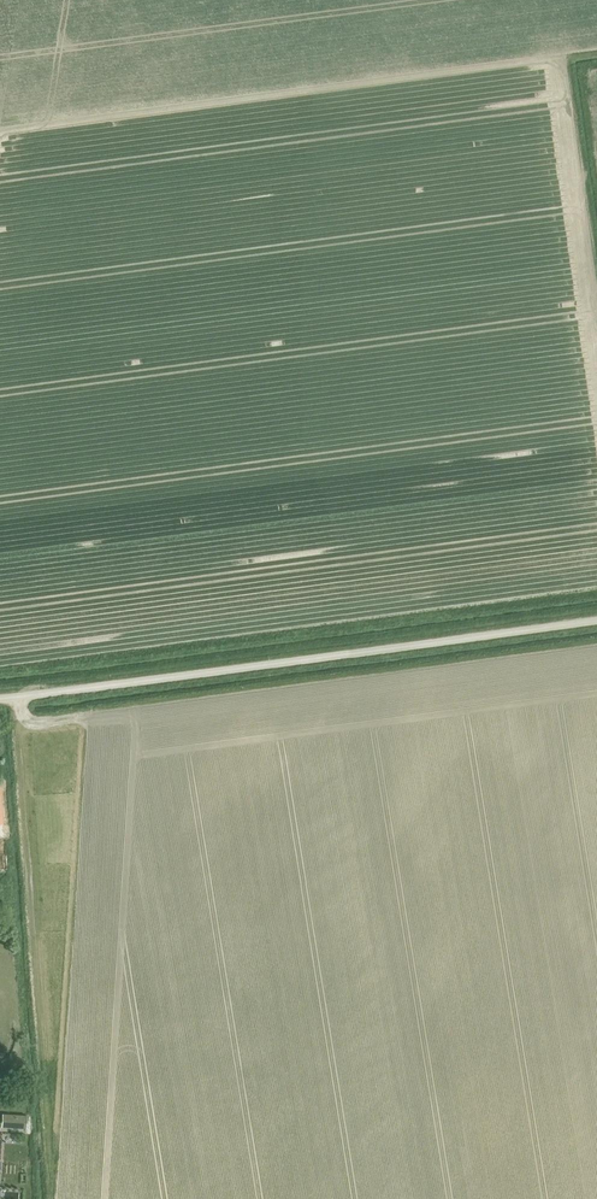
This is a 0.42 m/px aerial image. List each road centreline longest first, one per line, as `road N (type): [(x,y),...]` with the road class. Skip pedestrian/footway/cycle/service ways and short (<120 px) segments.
road 1 (unclassified): [(0,698),(596,620)]

